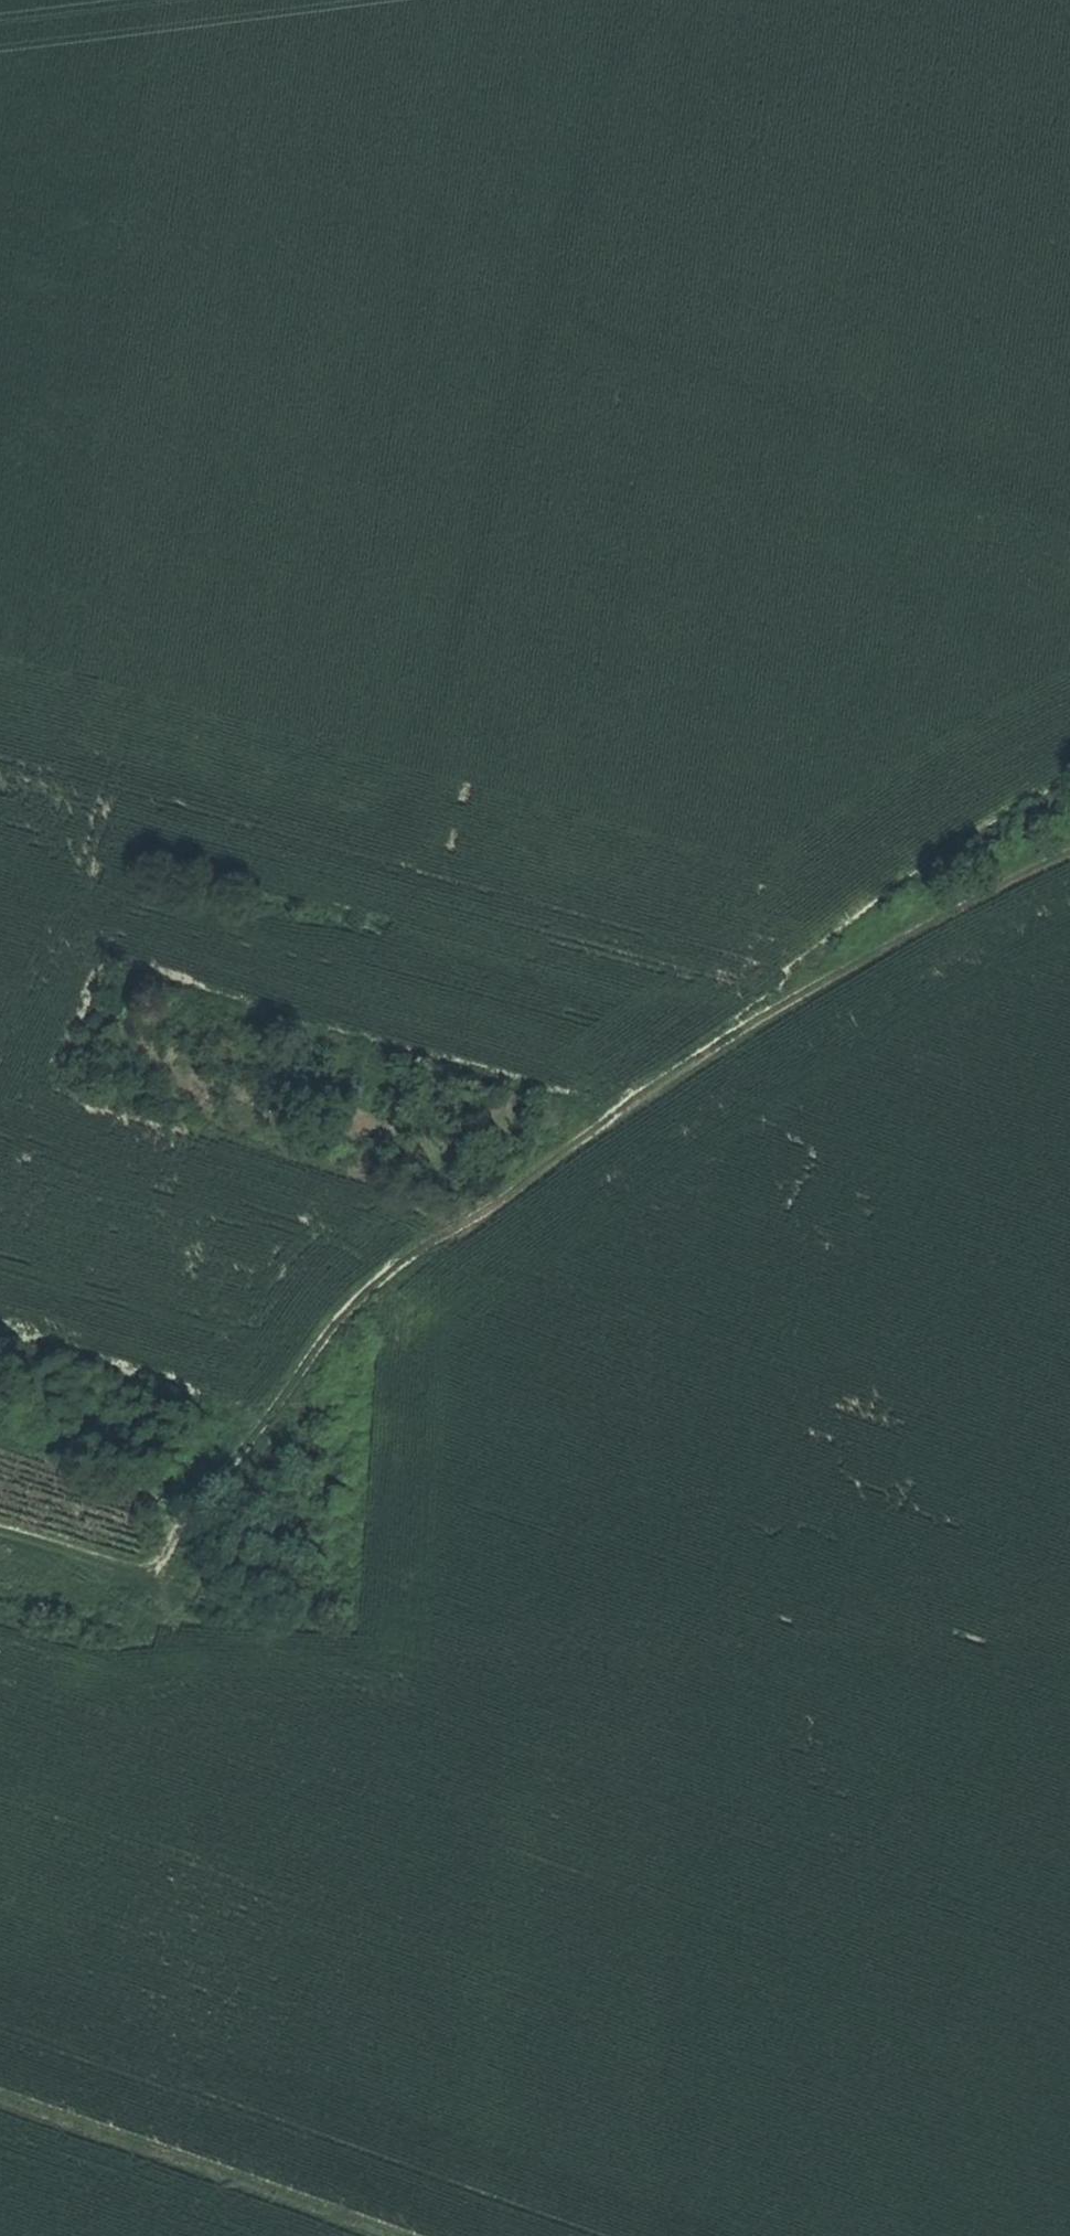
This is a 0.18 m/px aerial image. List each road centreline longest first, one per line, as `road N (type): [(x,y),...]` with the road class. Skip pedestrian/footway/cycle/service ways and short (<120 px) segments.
road 1 (track): [(0,1527),(157,1569),(325,1341),(490,1201),(799,998),(1069,853)]
road 2 (track): [(0,2095),(403,2235)]

